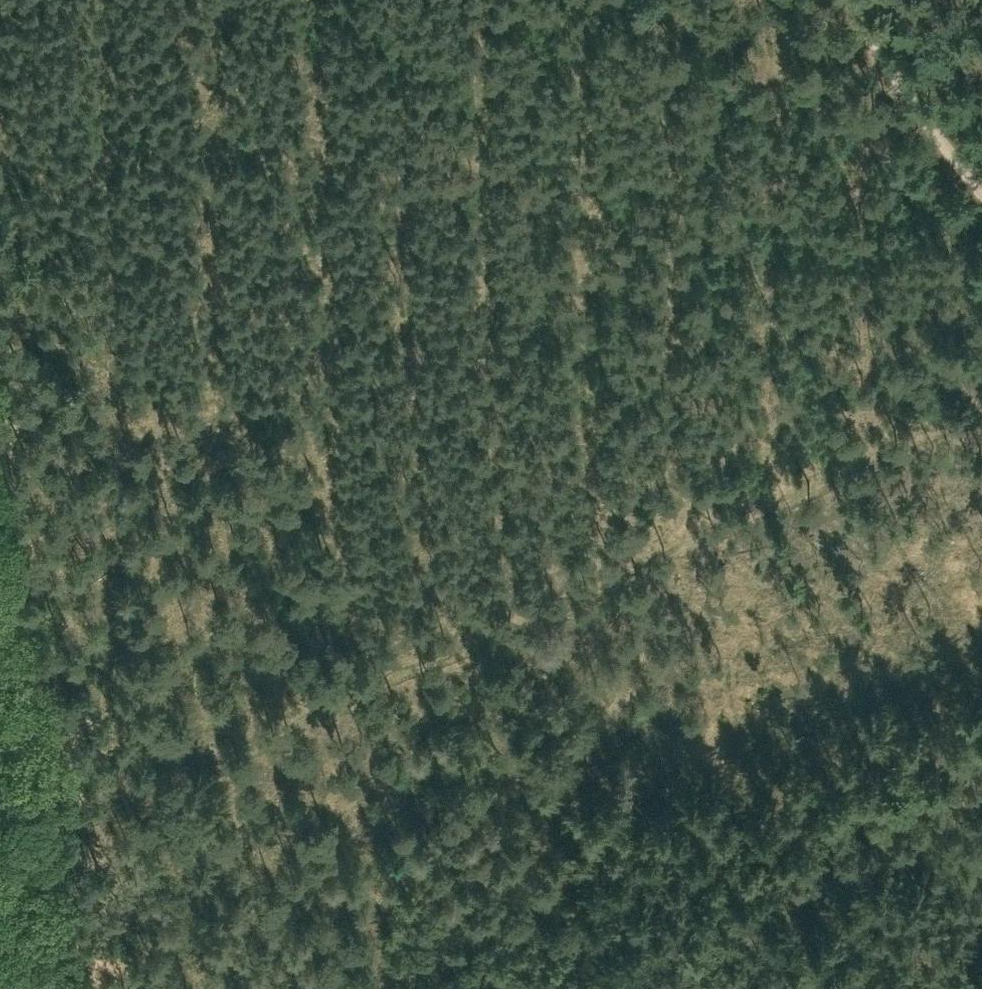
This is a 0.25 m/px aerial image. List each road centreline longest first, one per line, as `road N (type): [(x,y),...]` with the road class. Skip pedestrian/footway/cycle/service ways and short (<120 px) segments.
road 1 (track): [(855,0),(907,91),(981,187)]

